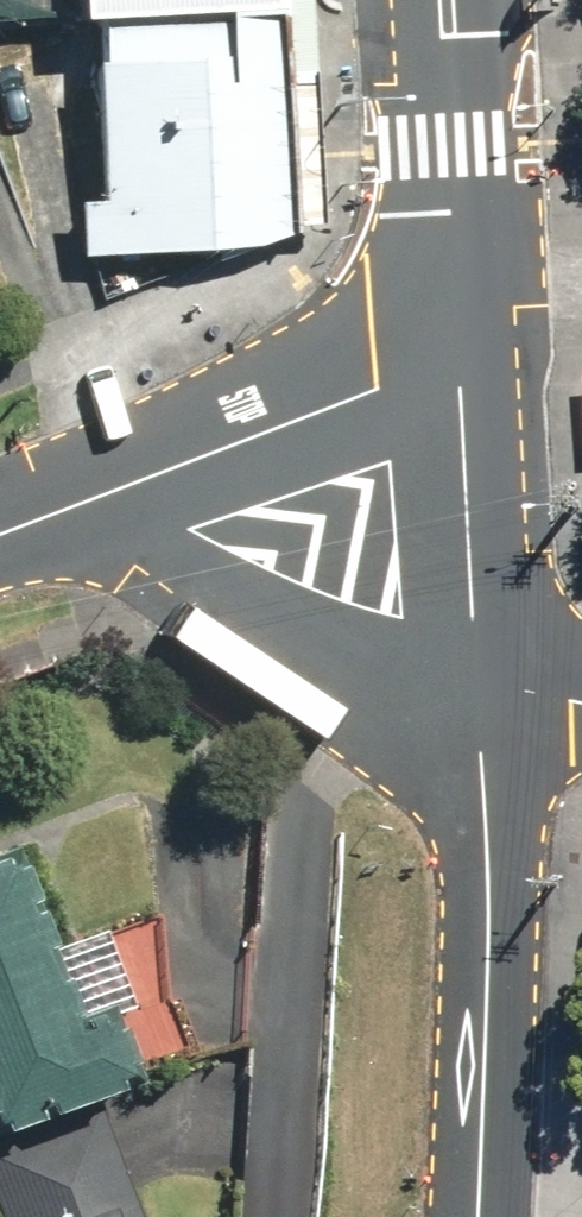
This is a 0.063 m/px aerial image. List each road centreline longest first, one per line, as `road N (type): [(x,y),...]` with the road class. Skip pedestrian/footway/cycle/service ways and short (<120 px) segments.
road 1 (tertiary): [(475,1216),(493,706)]
road 2 (tertiary): [(493,706),(331,625),(133,480)]
road 3 (tertiary): [(133,480),(470,356)]
road 4 (tertiary): [(470,356),(457,0)]
road 5 (tertiary): [(493,706),(470,356)]
road 6 (tertiary): [(133,480),(0,531)]

